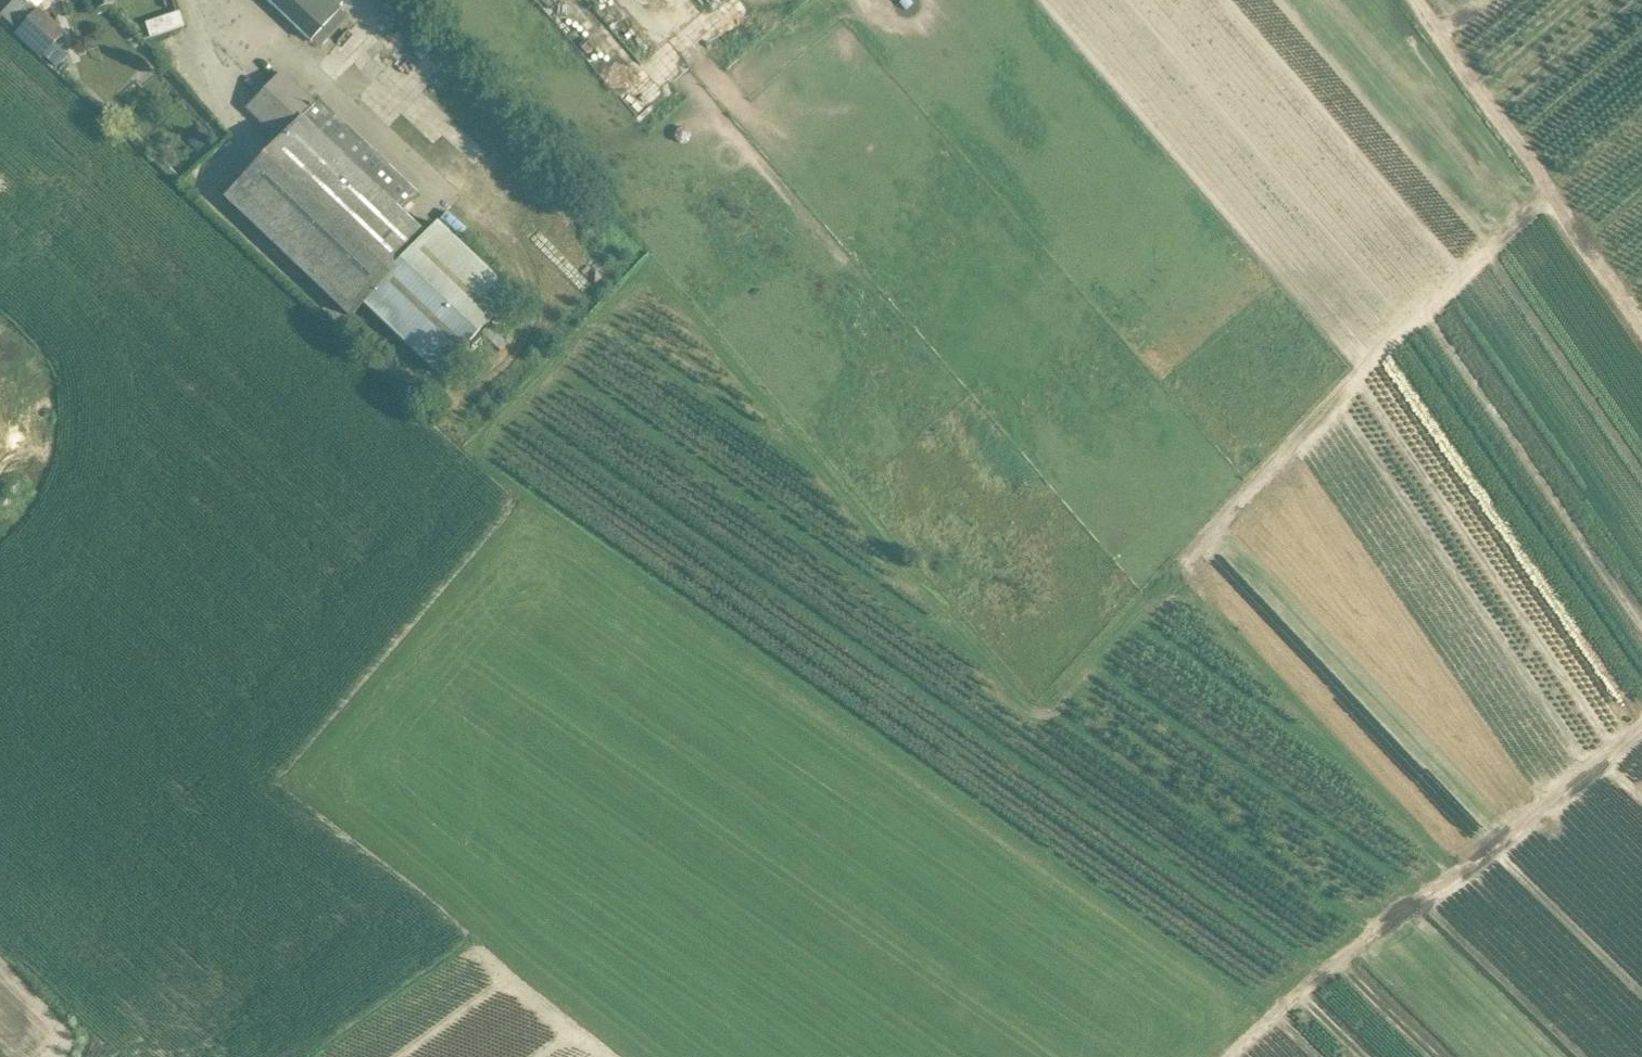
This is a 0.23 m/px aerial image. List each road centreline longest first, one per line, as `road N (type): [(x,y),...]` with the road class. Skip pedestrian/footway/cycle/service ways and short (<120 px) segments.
road 1 (track): [(1224,1056),(1641,727)]
road 2 (track): [(1641,323),(1412,0)]

